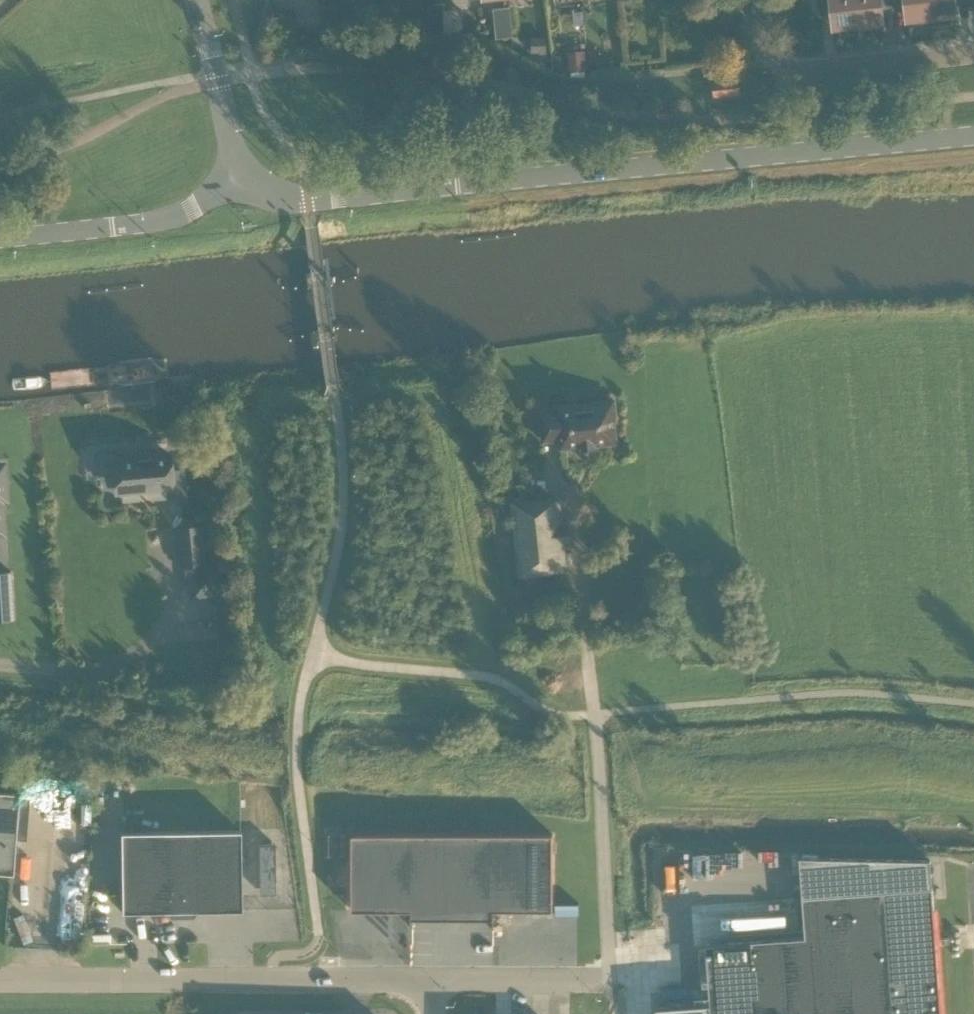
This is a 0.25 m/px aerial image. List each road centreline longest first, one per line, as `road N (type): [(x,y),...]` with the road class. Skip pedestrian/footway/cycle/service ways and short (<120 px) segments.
road 1 (tertiary): [(247,177),(287,199),(316,199),(973,140)]
road 2 (unclassified): [(432,984),(0,983)]
road 3 (unclassified): [(611,982),(589,648)]
road 4 (unclassified): [(0,237),(171,219),(247,177)]
road 5 (residential): [(784,71),(973,54)]
road 6 (tertiary): [(247,177),(195,0)]
road 7 (unclassified): [(611,982),(432,984)]

